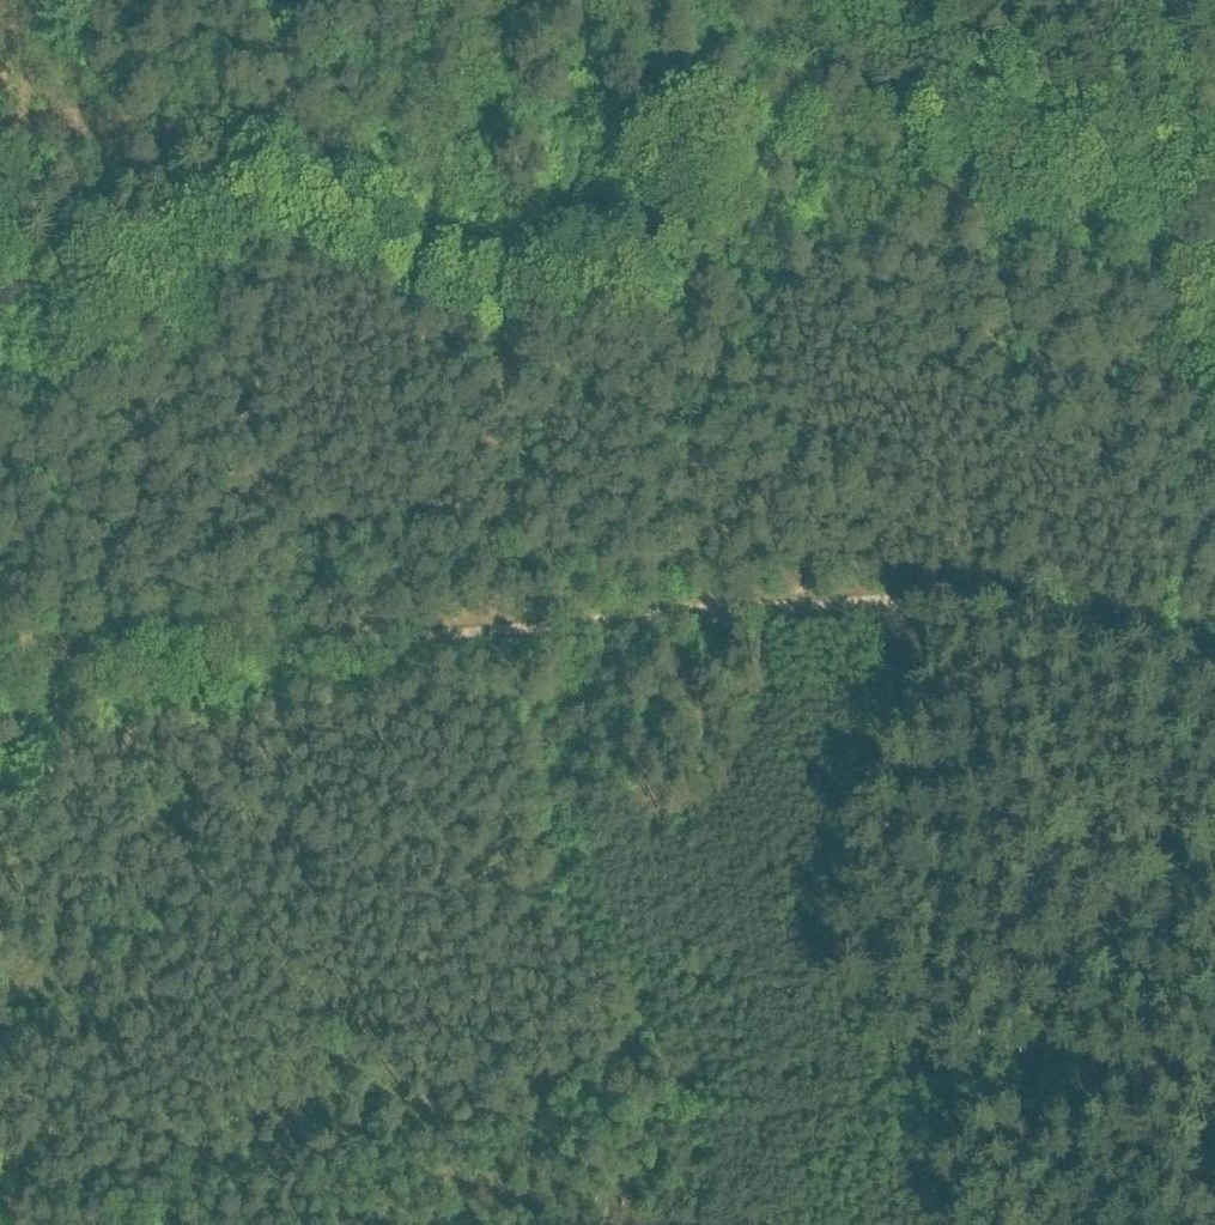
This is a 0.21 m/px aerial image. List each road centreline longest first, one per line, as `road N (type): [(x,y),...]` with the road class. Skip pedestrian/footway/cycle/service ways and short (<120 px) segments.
road 1 (track): [(1214,667),(928,605),(0,657)]
road 2 (track): [(0,377),(115,154)]
road 3 (track): [(0,28),(115,154)]

